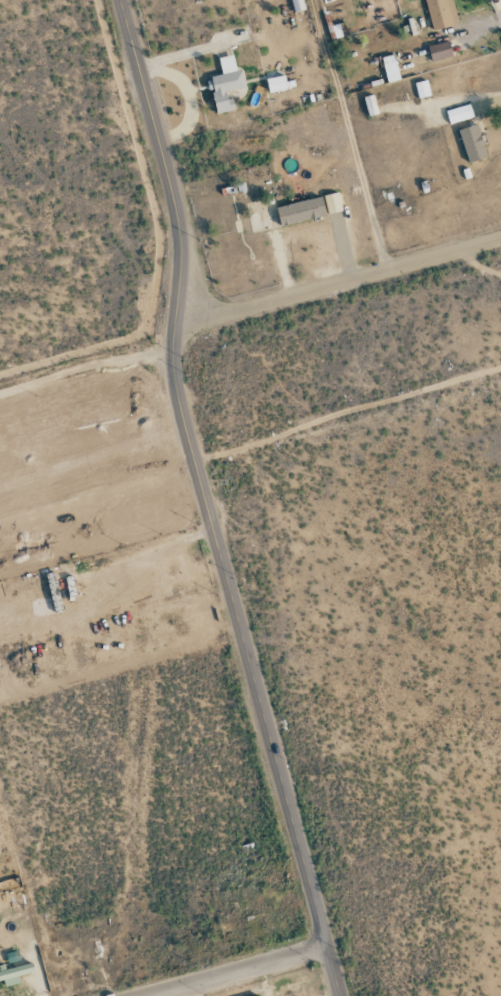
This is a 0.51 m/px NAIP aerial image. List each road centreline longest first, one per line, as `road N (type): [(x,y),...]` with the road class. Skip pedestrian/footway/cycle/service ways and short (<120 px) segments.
road 1 (secondary): [(118,0),(173,205),(179,247),(167,327),(328,941)]
road 2 (residential): [(500,238),(167,327)]
road 3 (tertiary): [(134,995),(328,941)]

